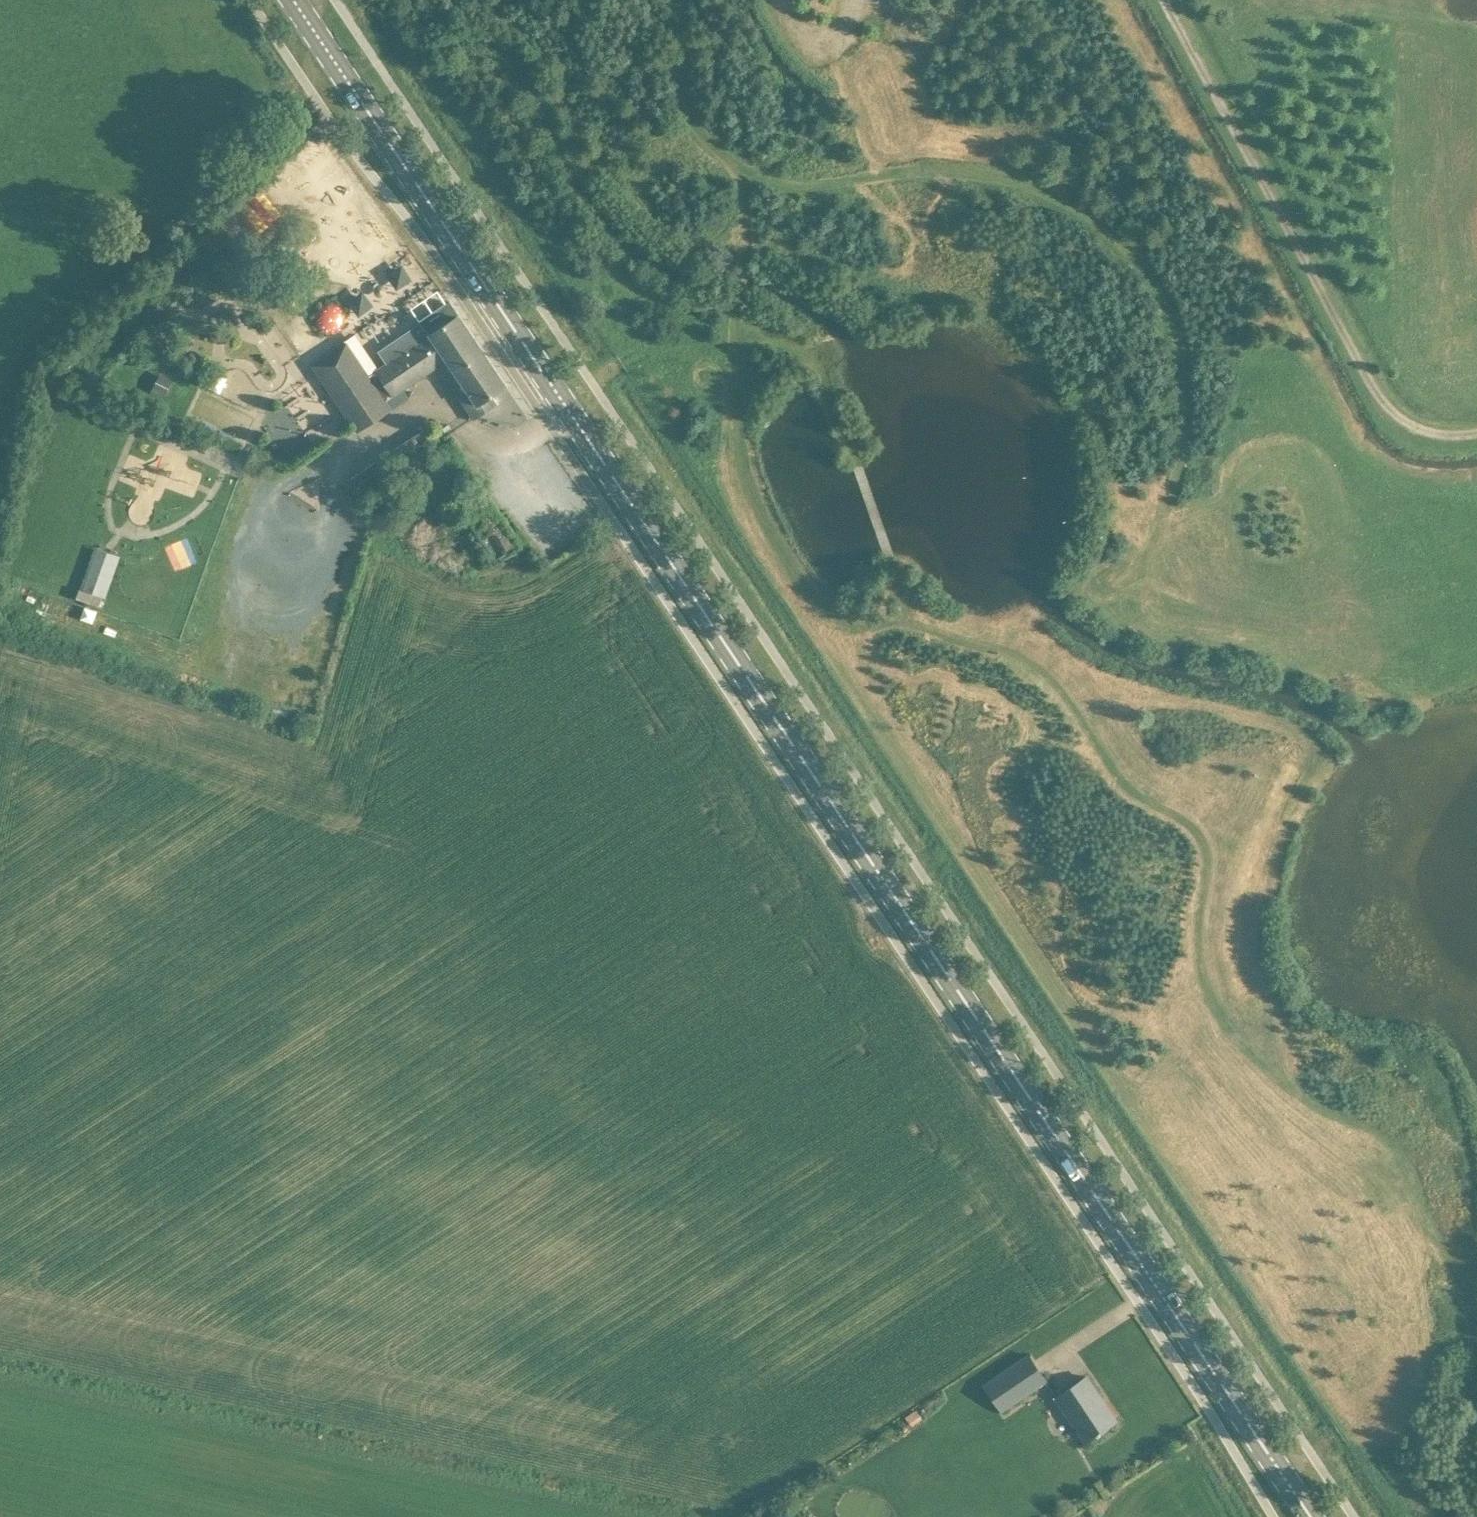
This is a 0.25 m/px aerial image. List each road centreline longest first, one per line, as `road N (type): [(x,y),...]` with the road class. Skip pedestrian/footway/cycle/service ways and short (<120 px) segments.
road 1 (secondary): [(1311,1516),(294,0)]

